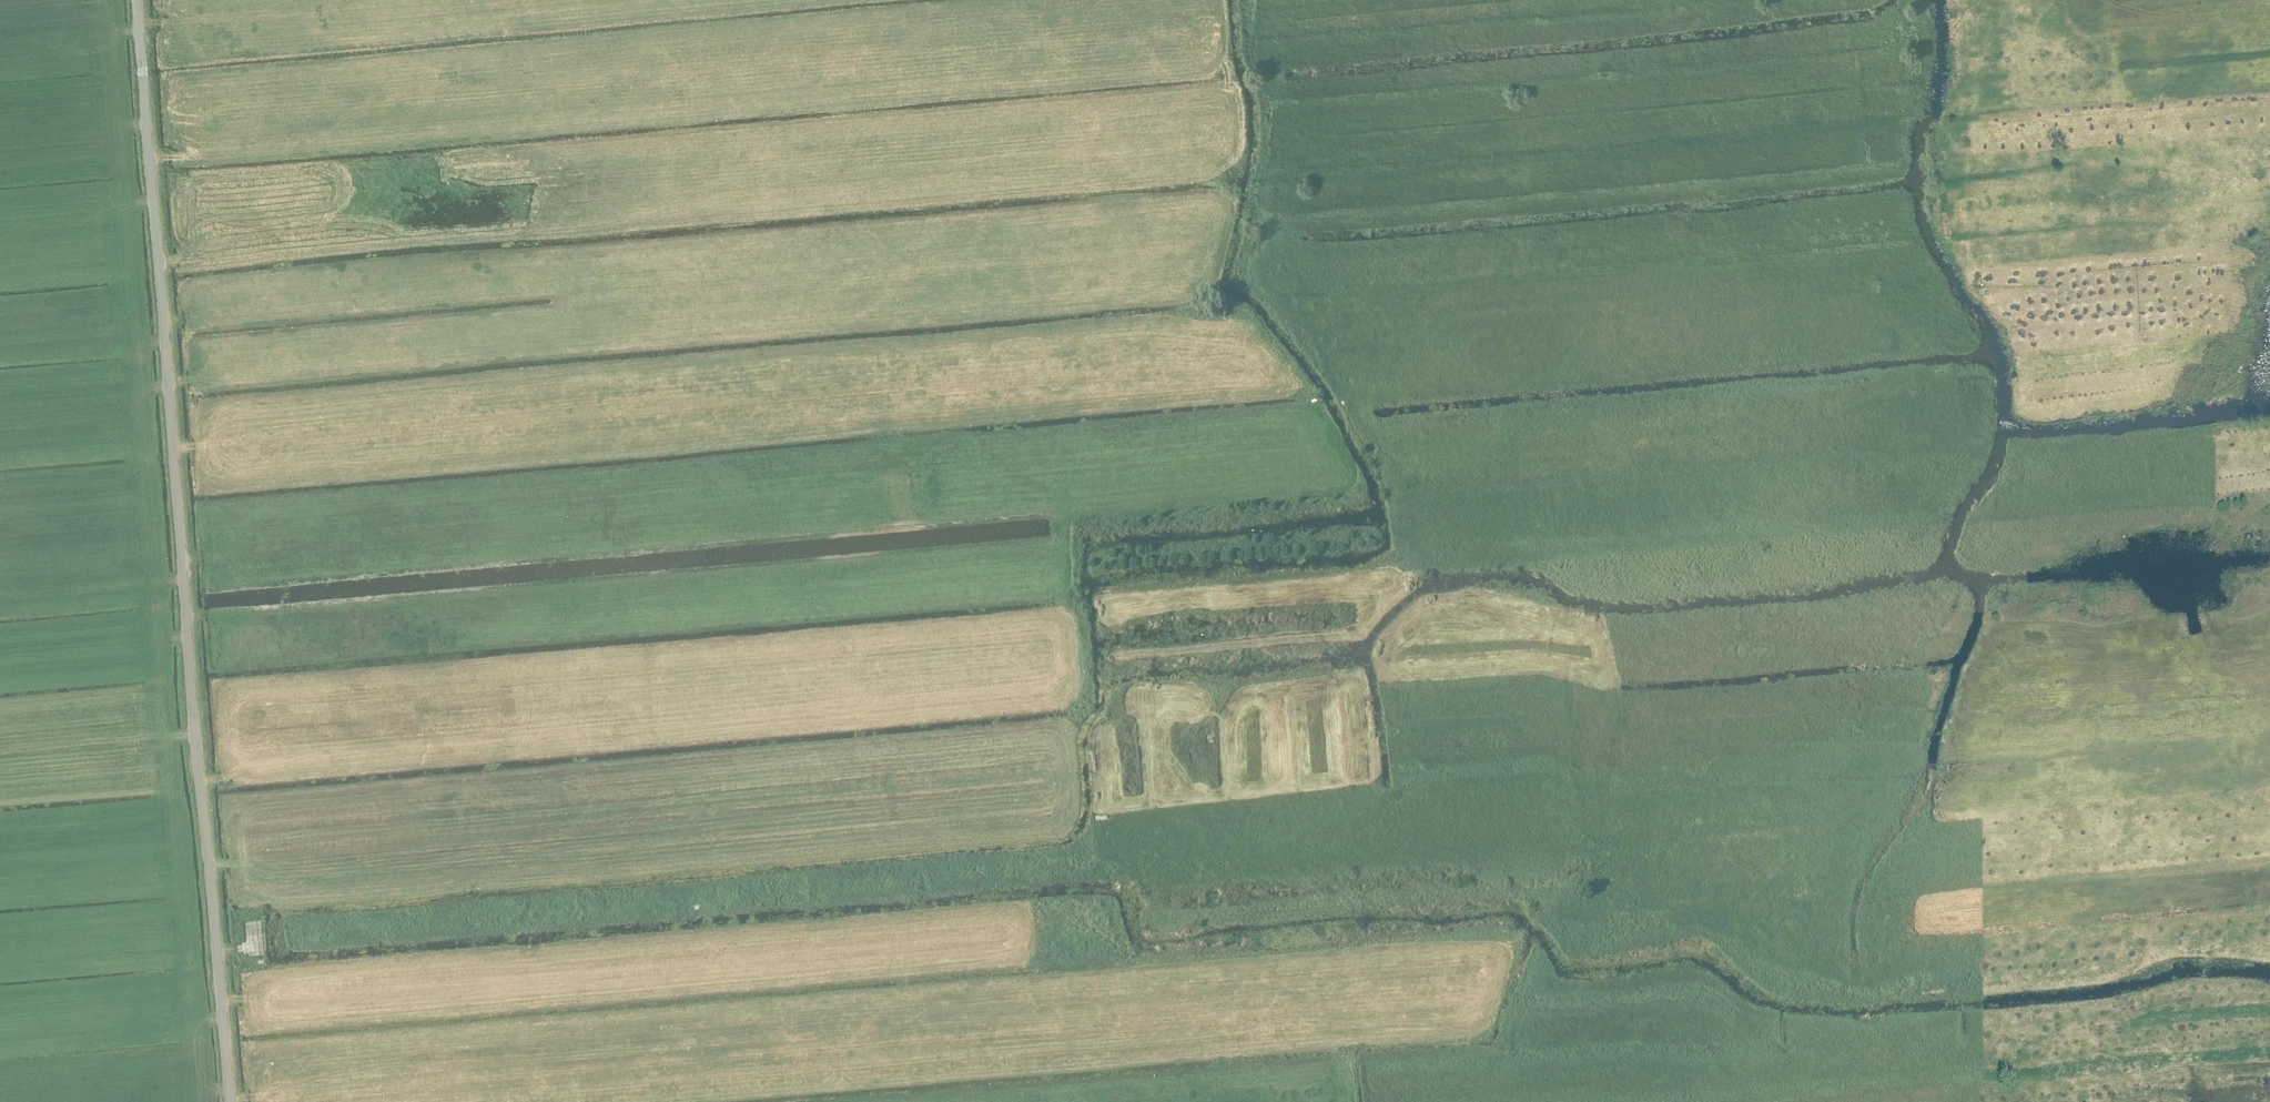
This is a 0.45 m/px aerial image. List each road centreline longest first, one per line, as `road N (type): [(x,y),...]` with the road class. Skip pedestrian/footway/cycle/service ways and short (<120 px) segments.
road 1 (unclassified): [(227,1101),(134,0)]

